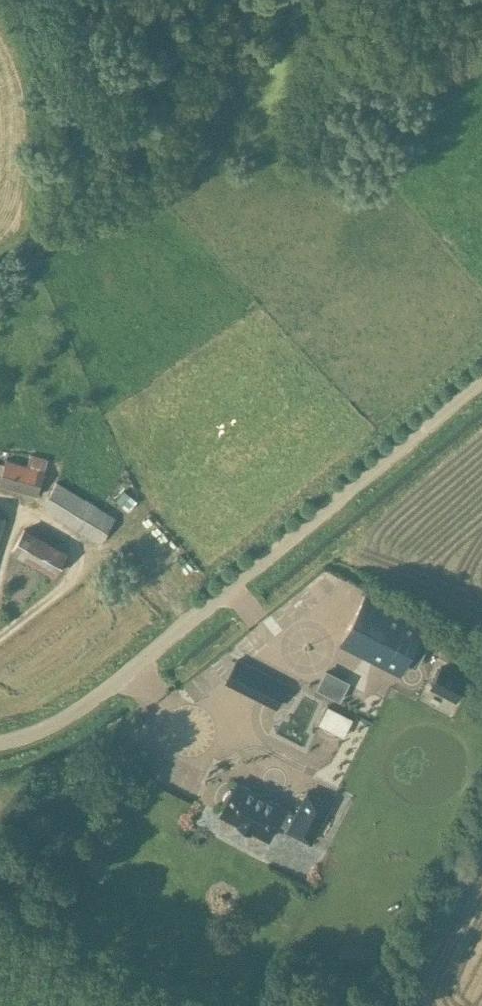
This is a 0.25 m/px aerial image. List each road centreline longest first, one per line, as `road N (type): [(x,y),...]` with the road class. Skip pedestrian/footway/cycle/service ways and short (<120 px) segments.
road 1 (unclassified): [(0,741),(54,726),(95,699),(481,378)]

